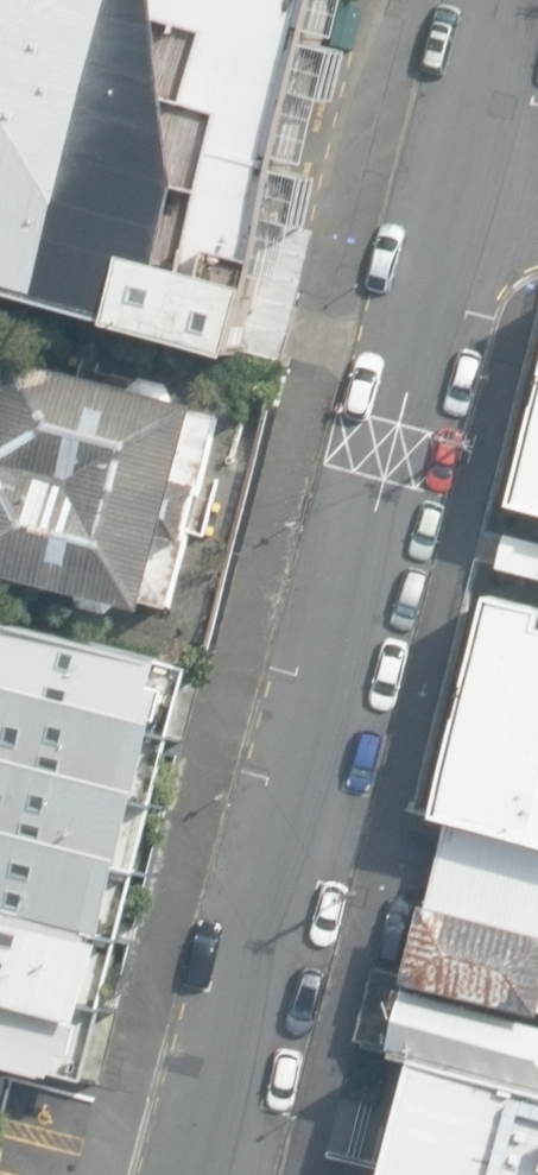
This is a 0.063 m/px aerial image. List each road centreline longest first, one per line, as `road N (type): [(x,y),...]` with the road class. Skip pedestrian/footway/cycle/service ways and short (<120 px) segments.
road 1 (residential): [(448,208),(205,1174)]
road 2 (residential): [(492,0),(448,208)]

